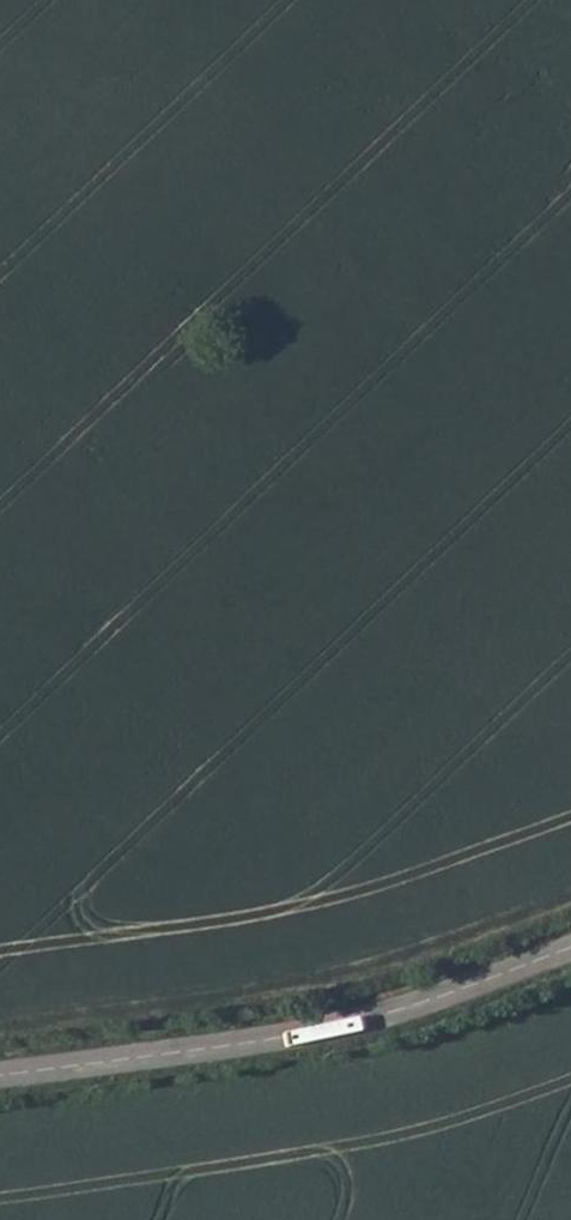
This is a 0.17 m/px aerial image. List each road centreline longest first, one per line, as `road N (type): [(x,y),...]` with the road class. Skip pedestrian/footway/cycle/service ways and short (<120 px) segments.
road 1 (tertiary): [(0,1075),(297,1035),(570,946)]

